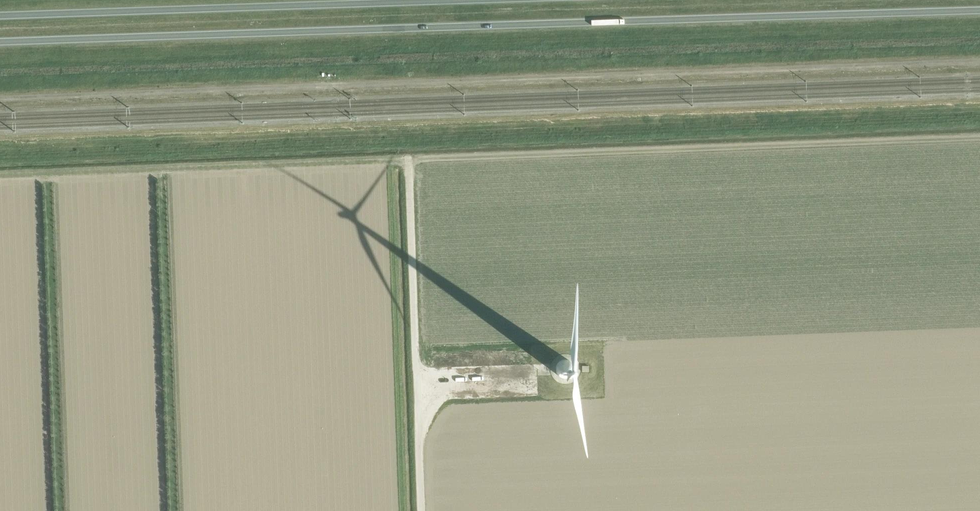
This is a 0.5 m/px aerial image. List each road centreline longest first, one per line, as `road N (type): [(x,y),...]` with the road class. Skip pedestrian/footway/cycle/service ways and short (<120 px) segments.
road 1 (track): [(0,98),(979,62)]
road 2 (trunk): [(0,41),(979,10)]
road 3 (trunk): [(452,0),(0,16)]
road 4 (track): [(421,510),(408,157)]

